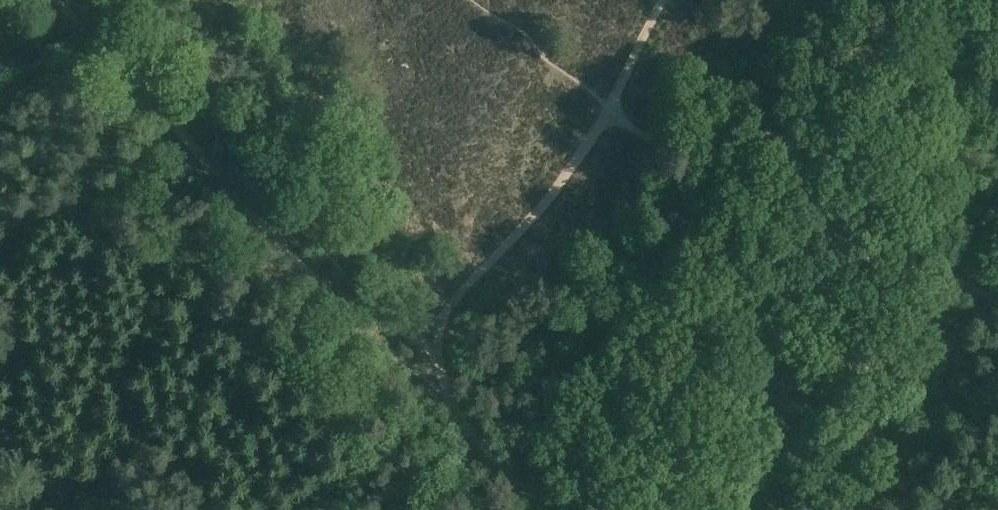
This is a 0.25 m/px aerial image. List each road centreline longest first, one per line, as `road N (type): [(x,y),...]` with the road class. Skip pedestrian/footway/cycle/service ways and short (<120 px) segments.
road 1 (track): [(434,350),(444,315),(569,176),(609,107)]
road 2 (track): [(544,509),(459,419),(434,350)]
road 3 (track): [(609,107),(664,0)]

